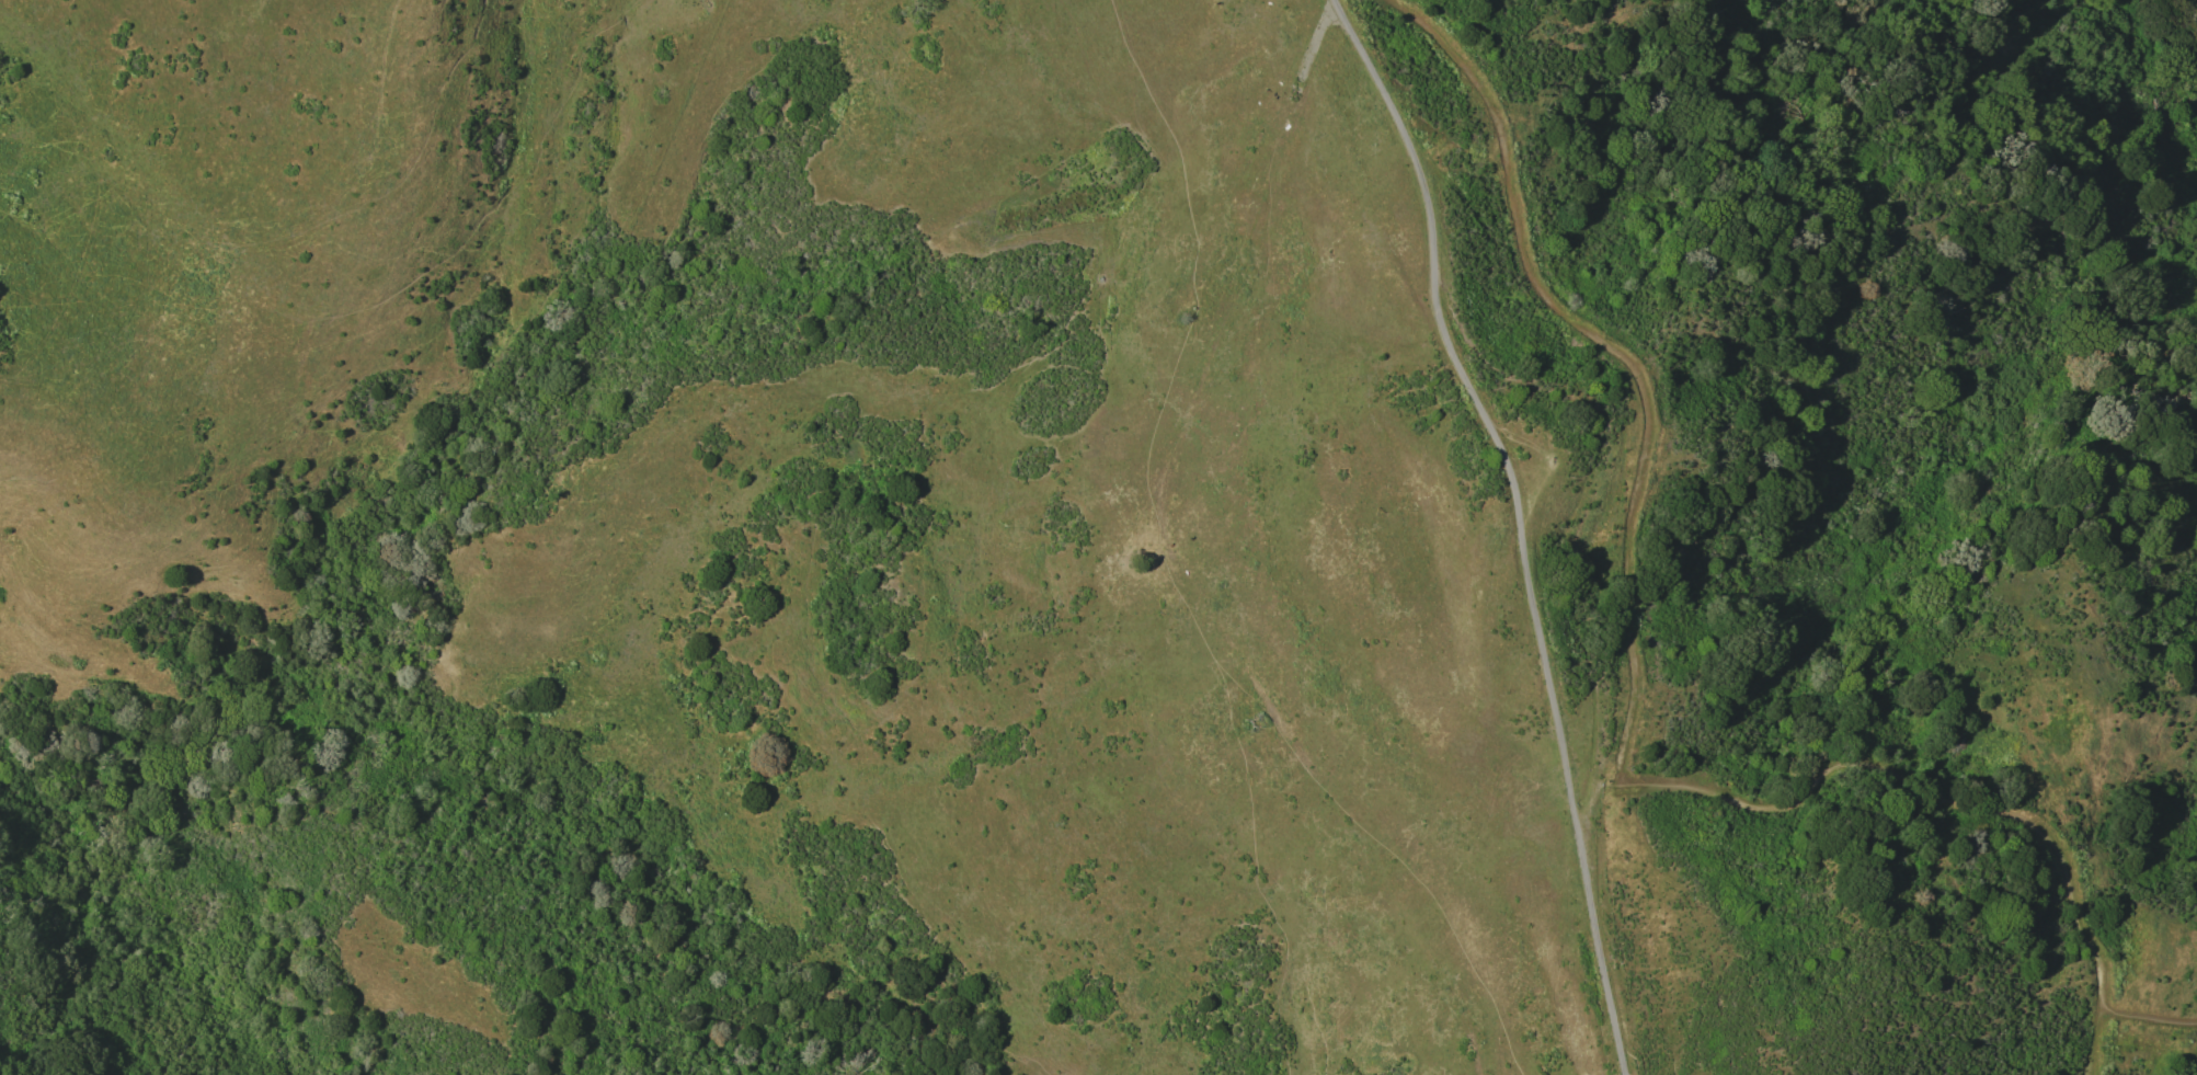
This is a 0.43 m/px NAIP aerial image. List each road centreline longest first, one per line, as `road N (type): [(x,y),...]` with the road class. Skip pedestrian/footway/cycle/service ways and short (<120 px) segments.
road 1 (track): [(1392,0),(1484,91),(1534,277),(1556,310),(1640,376),(1651,408),(1629,521),(1638,677),(1613,785)]
road 2 (track): [(1613,785),(1680,782),(1757,811),(1810,796),(1832,769),(1855,766),(2027,825),(2064,867),(2099,965),(2106,1015),(2196,1025)]

